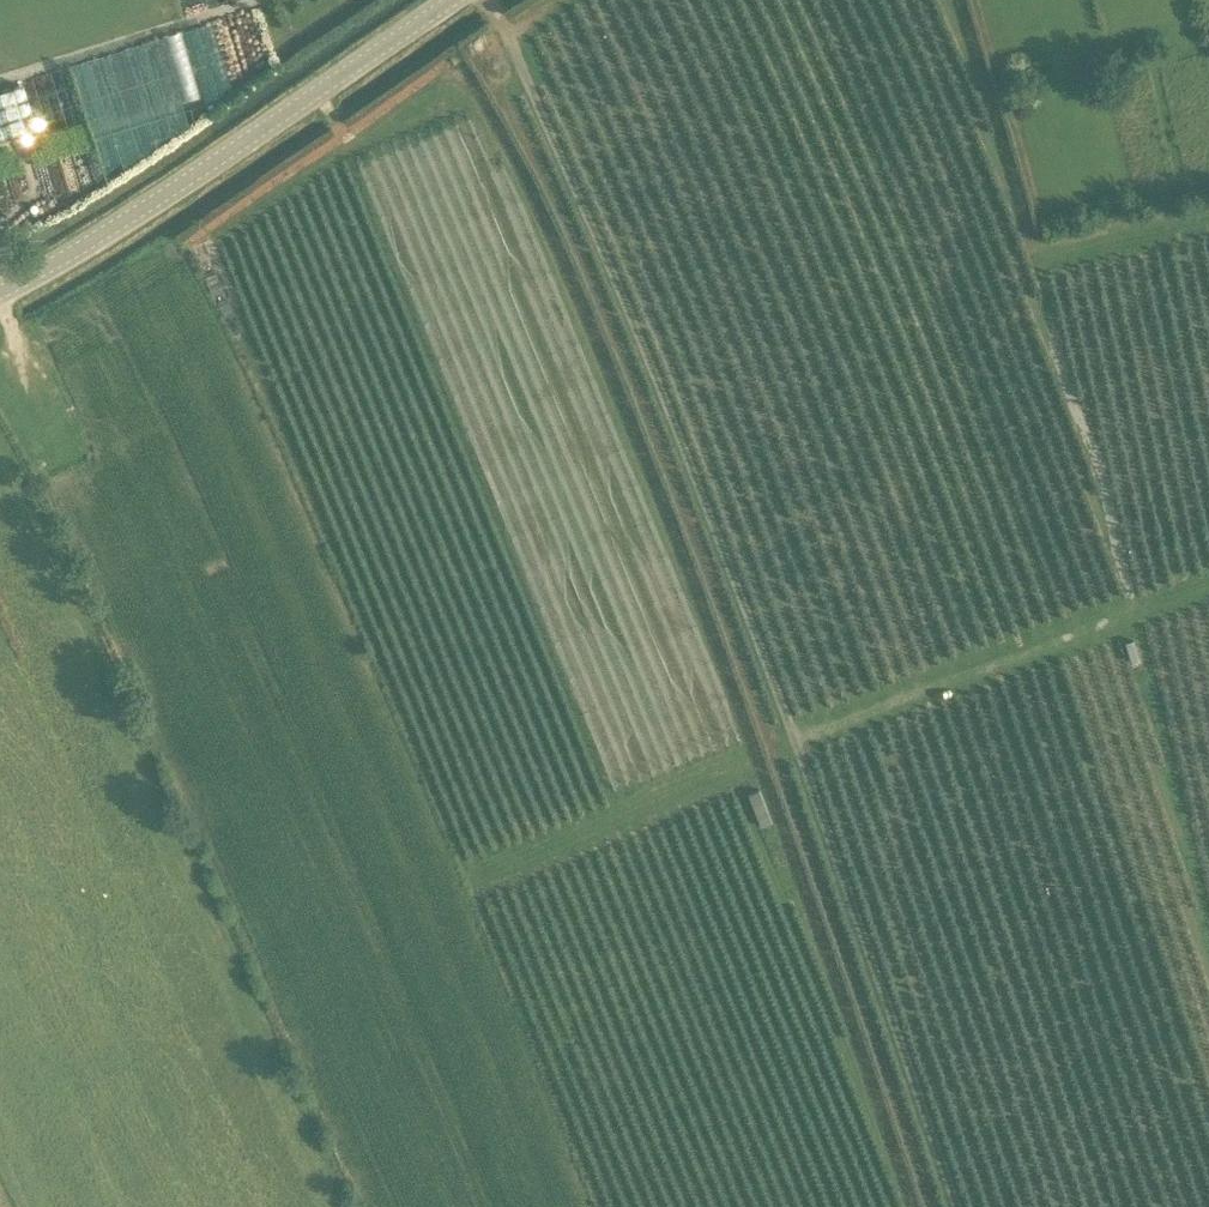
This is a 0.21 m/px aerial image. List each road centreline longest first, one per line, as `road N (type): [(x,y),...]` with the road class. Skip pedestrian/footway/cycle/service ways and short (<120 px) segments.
road 1 (tertiary): [(0,297),(452,0)]

